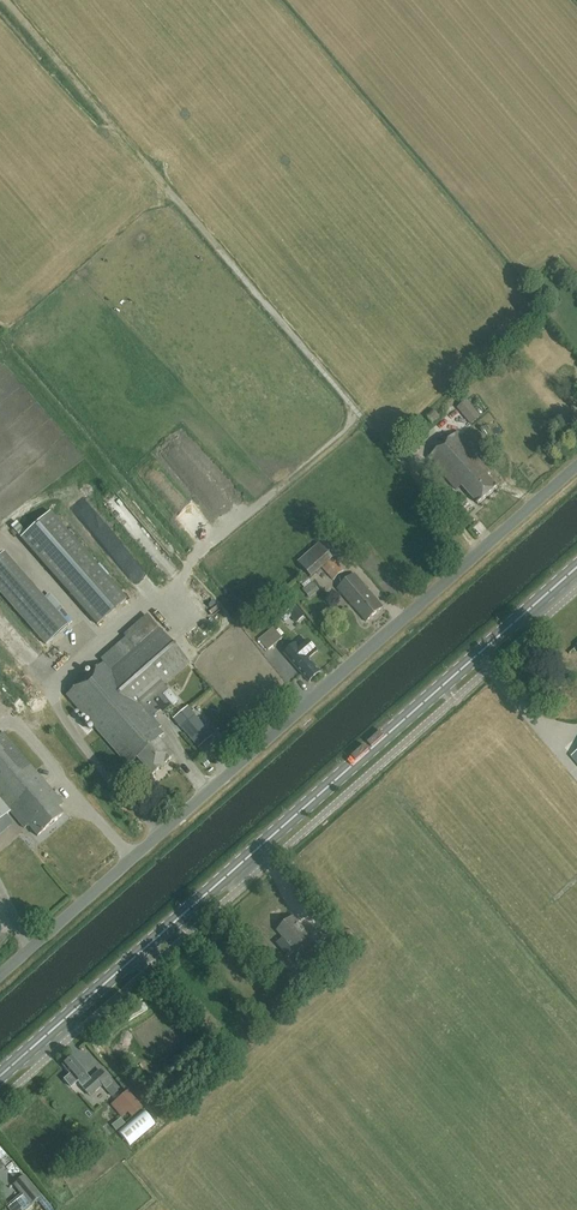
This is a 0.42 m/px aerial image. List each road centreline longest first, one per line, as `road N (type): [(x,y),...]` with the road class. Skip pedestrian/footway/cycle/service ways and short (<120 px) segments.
road 1 (unclassified): [(0,973),(576,463)]
road 2 (primary): [(0,1066),(576,562)]

